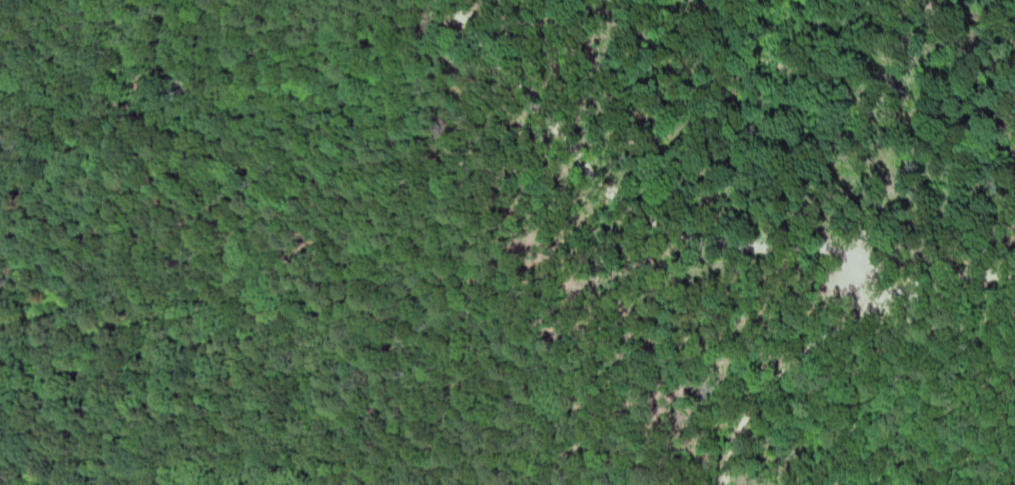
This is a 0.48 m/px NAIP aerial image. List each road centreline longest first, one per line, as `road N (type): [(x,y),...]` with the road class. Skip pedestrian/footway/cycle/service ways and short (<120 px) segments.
road 1 (track): [(714,484),(713,473),(766,403),(868,339),(1014,271)]

